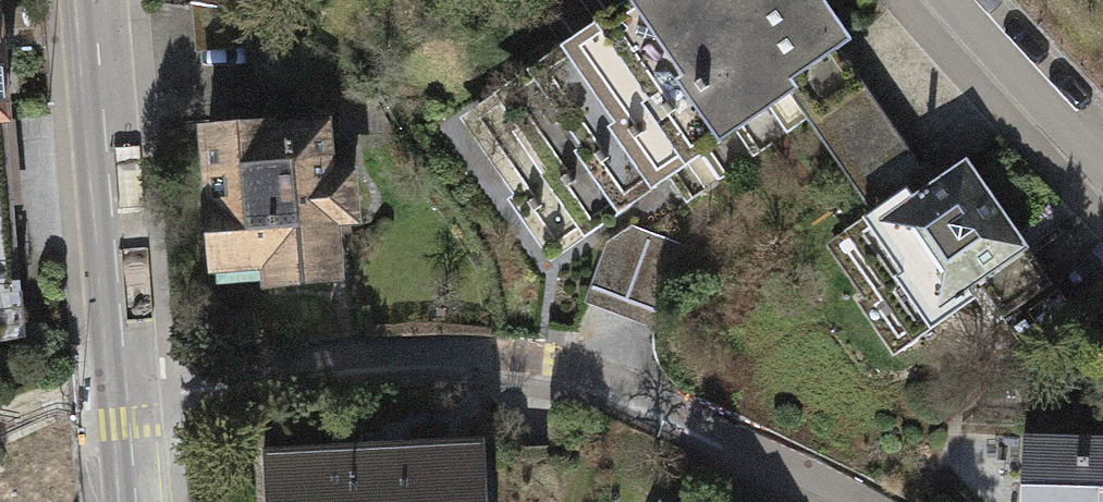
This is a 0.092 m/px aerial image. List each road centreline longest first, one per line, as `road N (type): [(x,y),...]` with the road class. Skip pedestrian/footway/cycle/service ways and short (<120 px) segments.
road 1 (residential): [(848,501),(565,368),(438,355),(125,385)]
road 2 (residential): [(95,0),(125,385)]
road 3 (residential): [(1102,155),(963,0)]

